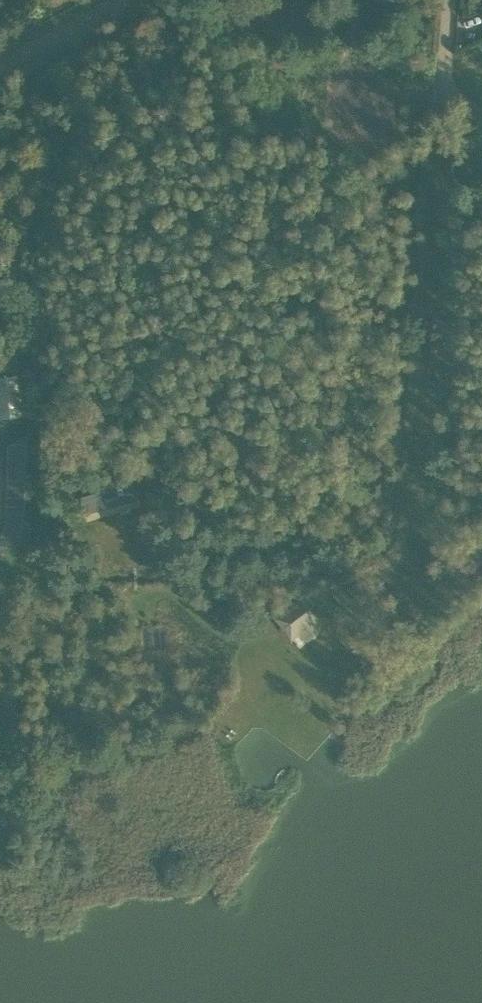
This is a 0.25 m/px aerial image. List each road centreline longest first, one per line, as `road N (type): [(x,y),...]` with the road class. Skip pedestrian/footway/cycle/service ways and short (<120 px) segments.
road 1 (residential): [(0,69),(132,0)]

